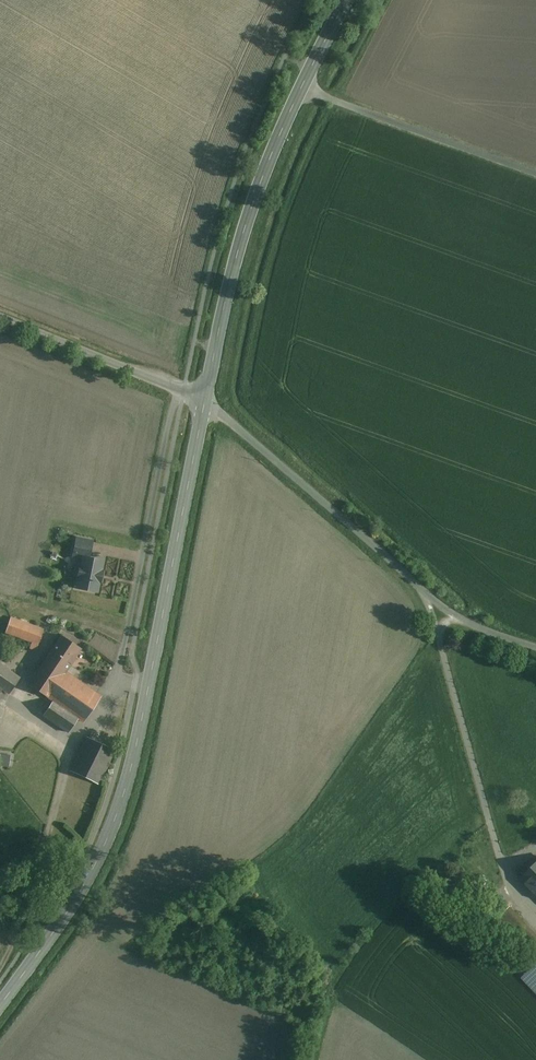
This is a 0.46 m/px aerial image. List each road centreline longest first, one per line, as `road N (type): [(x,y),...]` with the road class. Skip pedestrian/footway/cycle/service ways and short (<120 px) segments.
road 1 (secondary): [(205,401),(139,735),(110,833),(0,1005)]
road 2 (secondary): [(346,0),(249,219),(205,401)]
road 3 (unclassified): [(205,401),(443,608),(535,647)]
road 4 (unclassified): [(205,401),(0,316)]

